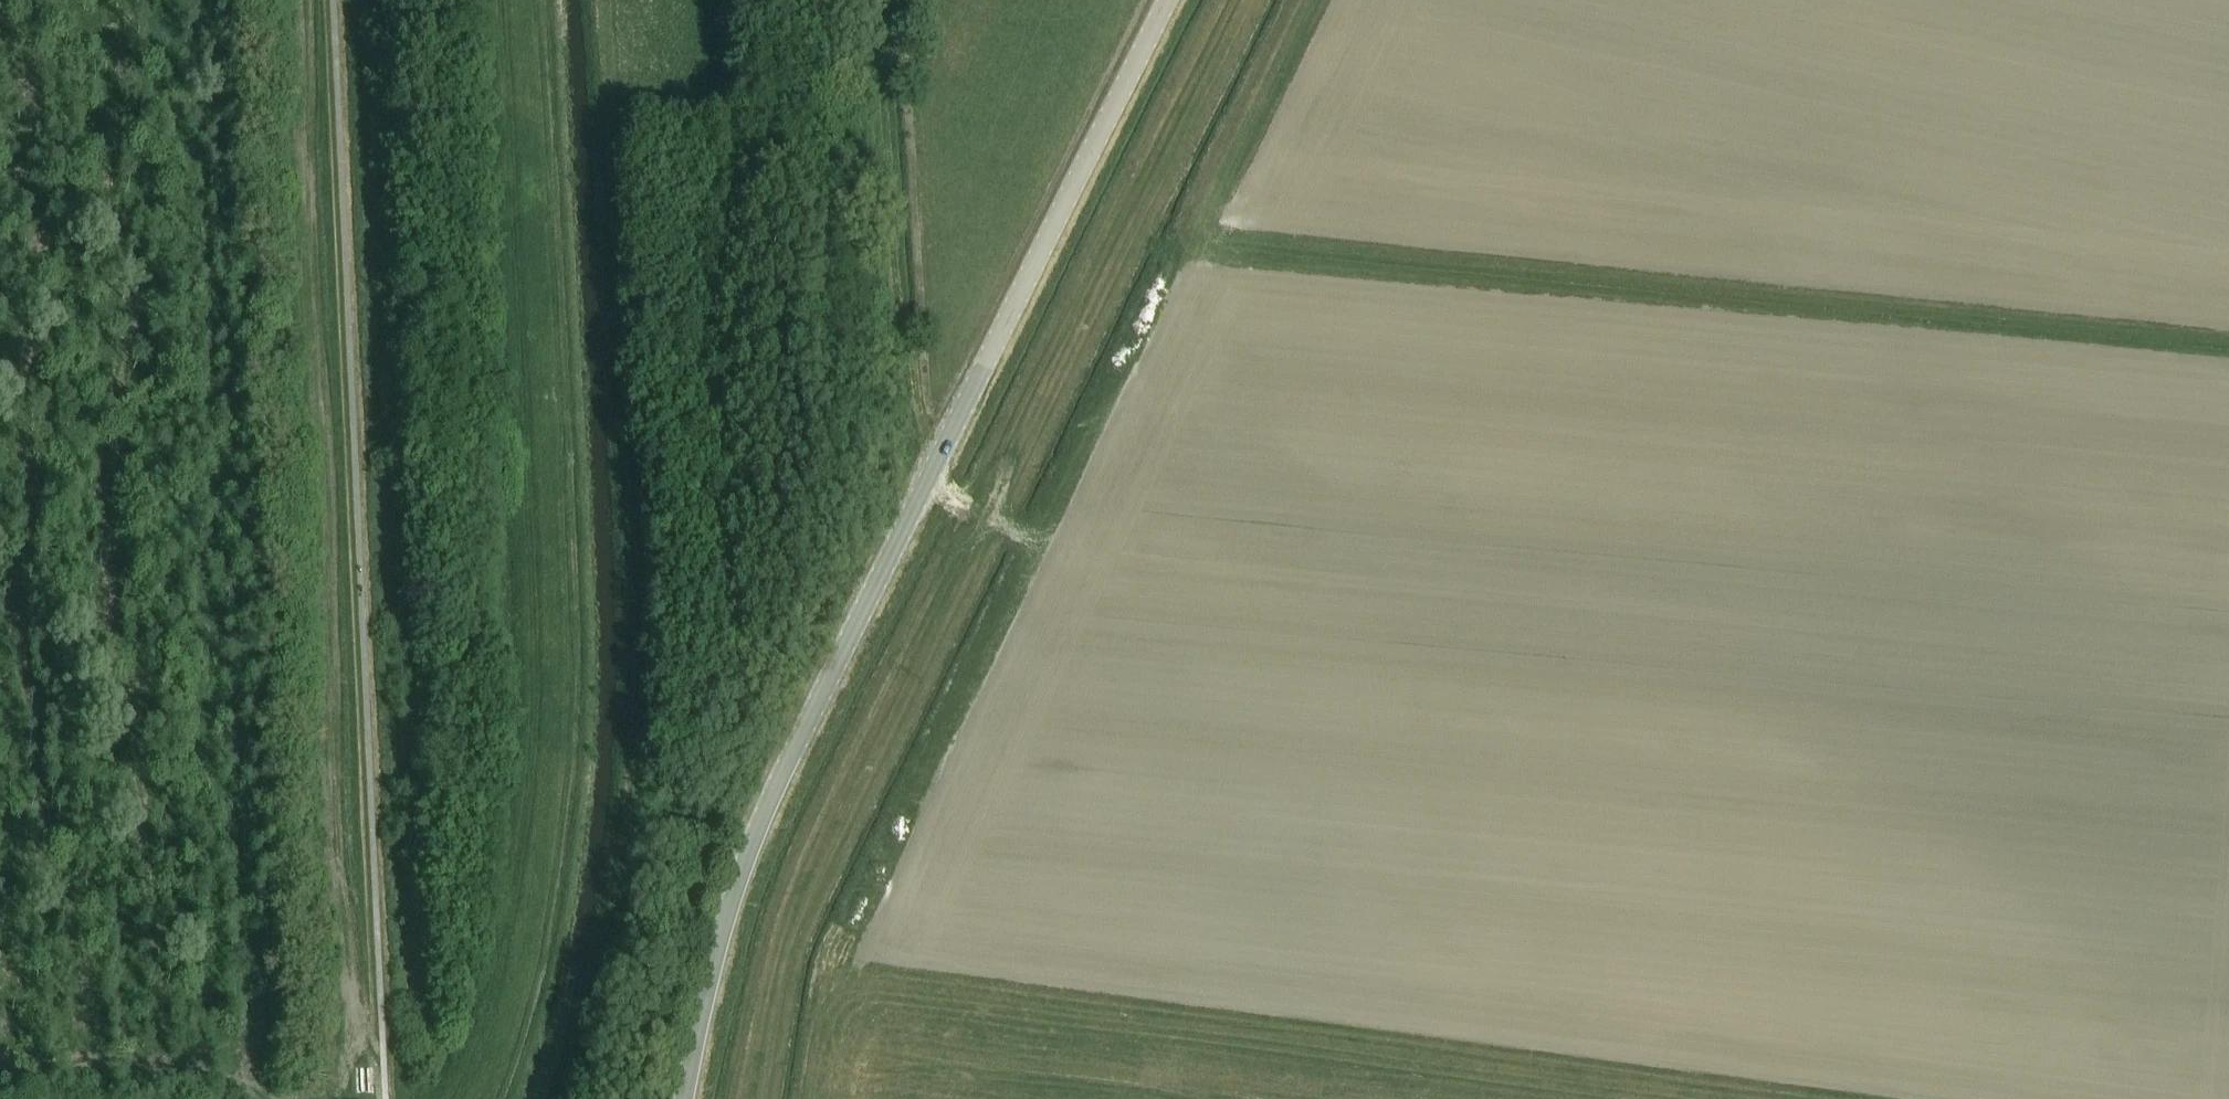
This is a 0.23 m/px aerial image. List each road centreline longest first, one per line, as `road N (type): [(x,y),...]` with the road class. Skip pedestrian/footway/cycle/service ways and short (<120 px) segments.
road 1 (tertiary): [(683,1098),(730,912),(771,801),(1171,0)]

